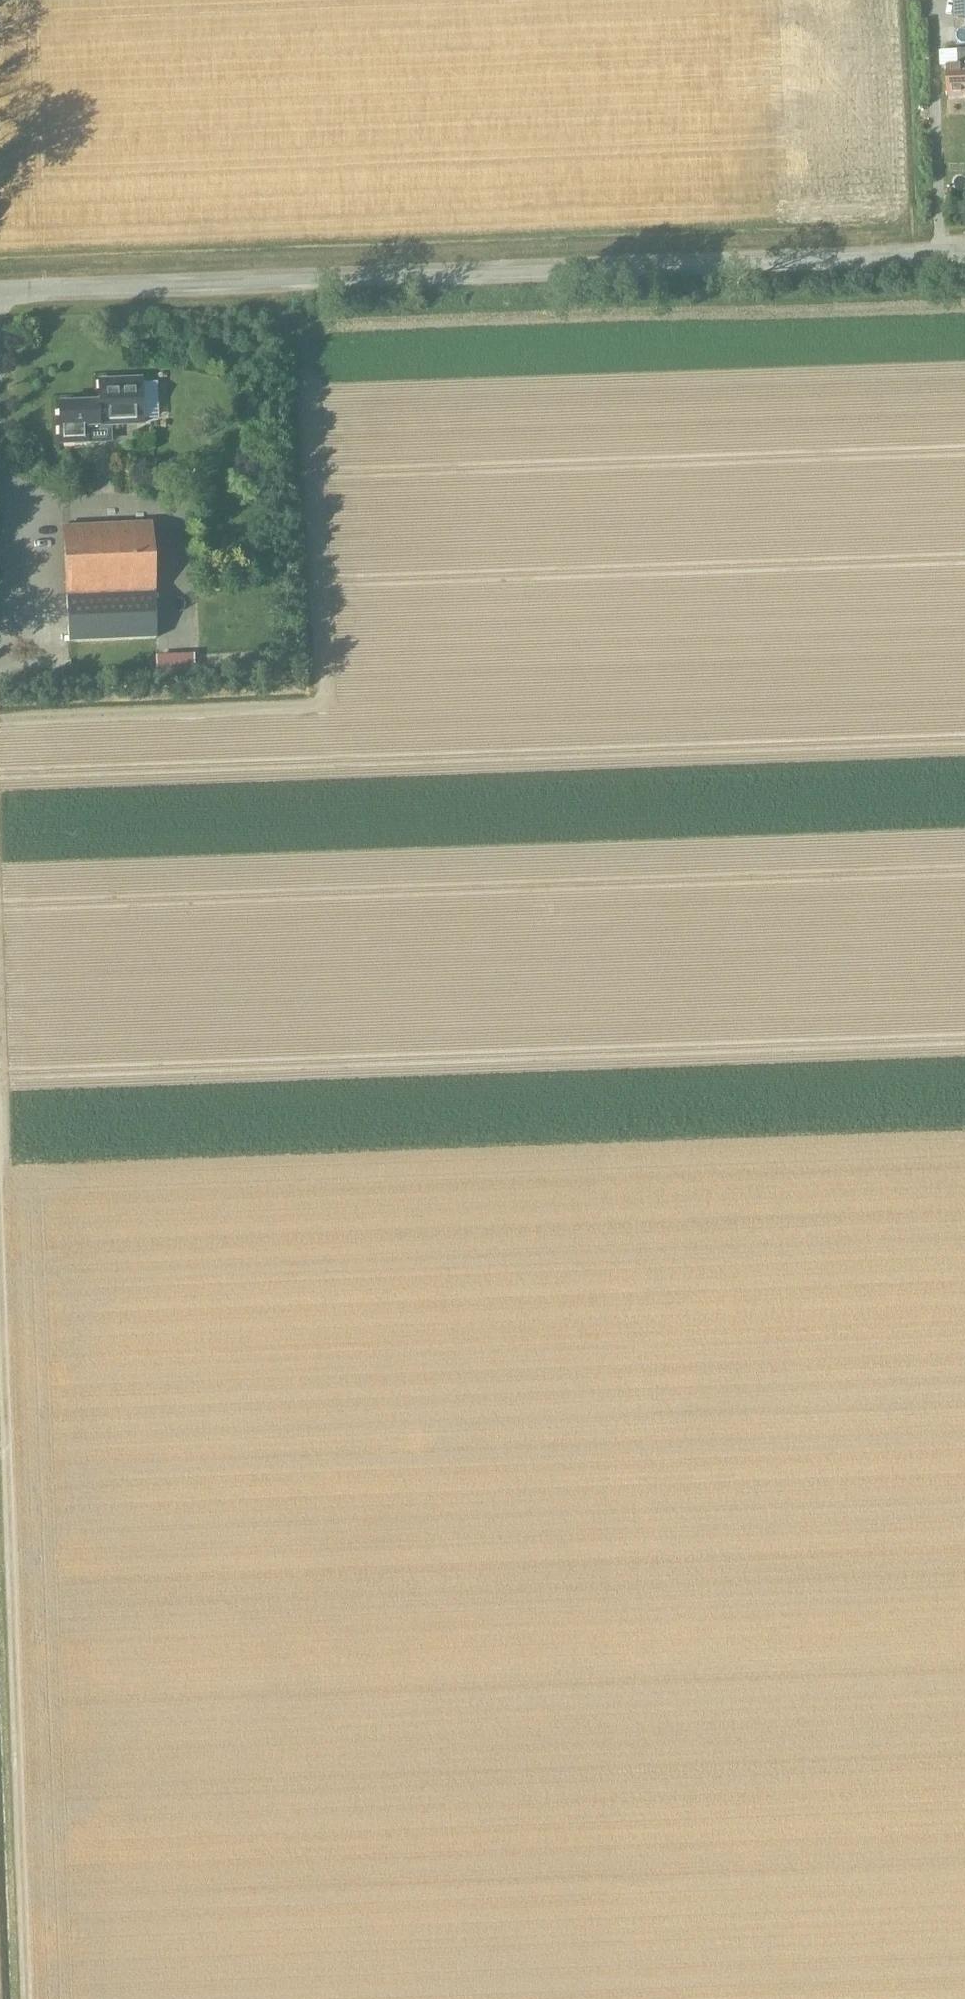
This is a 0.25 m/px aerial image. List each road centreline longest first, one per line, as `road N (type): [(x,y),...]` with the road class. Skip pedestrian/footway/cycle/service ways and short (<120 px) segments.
road 1 (unclassified): [(964,255),(0,292)]

